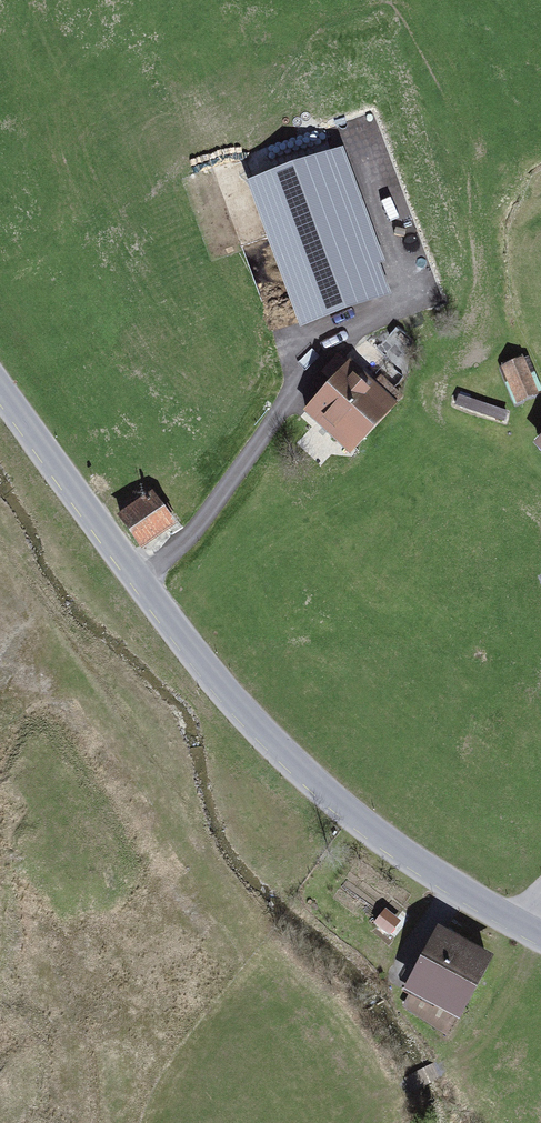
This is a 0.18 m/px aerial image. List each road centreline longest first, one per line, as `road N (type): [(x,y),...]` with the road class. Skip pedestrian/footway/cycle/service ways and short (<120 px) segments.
road 1 (tertiary): [(0,394),(135,583),(233,703),(307,778),(402,853),(514,927)]
road 2 (track): [(522,931),(479,1034),(452,1071),(383,1110)]

